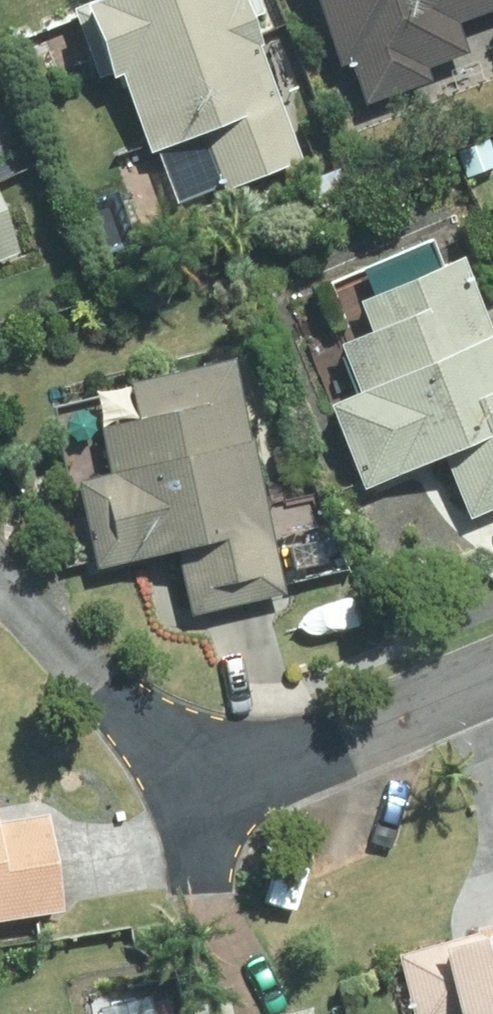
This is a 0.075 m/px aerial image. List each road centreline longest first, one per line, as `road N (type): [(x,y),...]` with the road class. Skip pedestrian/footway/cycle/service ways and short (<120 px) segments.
road 1 (residential): [(187,788),(288,759),(492,674)]
road 2 (residential): [(187,788),(104,687)]

